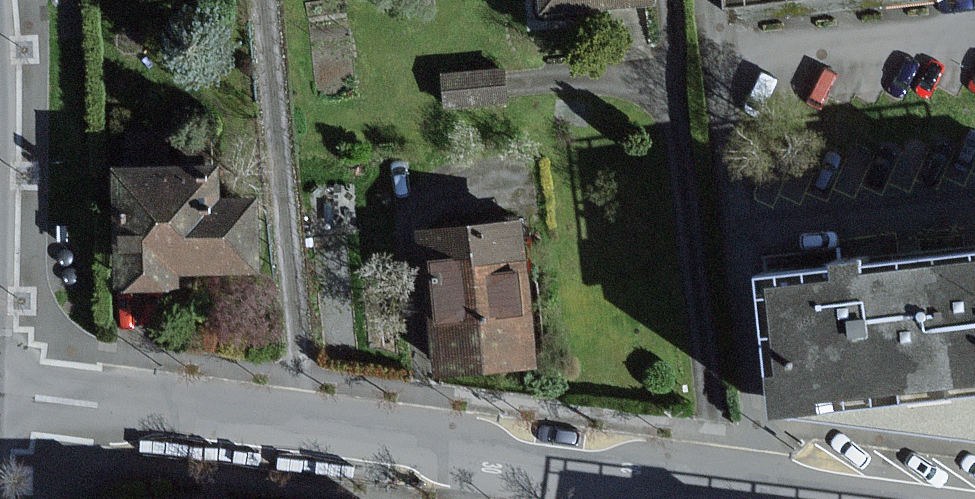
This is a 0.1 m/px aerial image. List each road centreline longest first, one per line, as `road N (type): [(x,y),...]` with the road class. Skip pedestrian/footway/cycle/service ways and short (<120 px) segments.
road 1 (residential): [(874,498),(0,391)]

